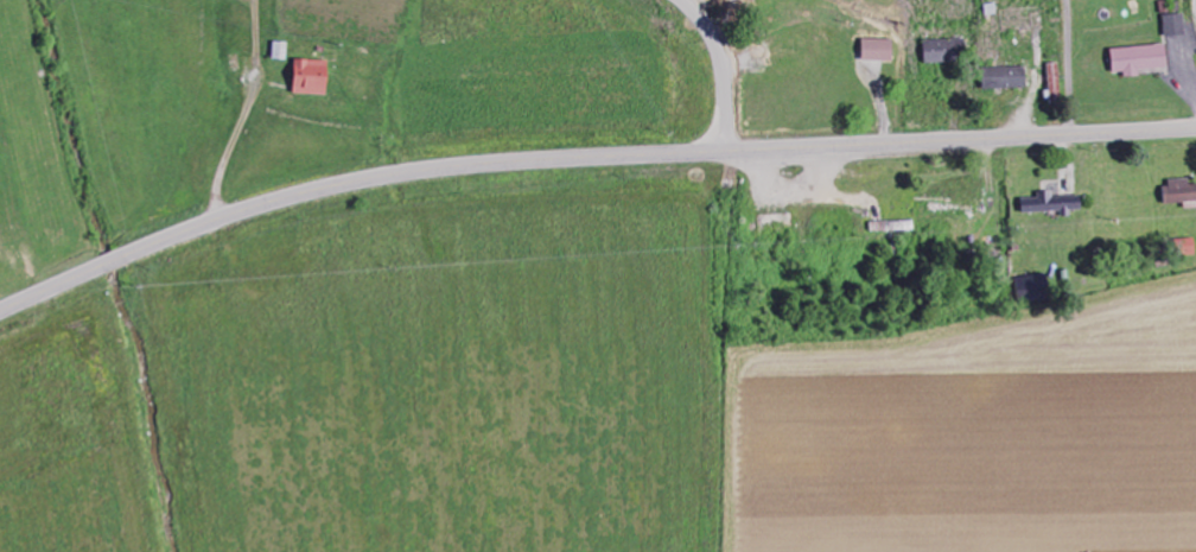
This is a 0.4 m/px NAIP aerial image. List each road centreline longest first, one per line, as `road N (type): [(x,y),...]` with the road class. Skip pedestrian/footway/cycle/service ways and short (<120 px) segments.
road 1 (secondary): [(0,313),(233,216),(428,171),(1195,128)]
road 2 (residential): [(731,152),(723,59),(708,26),(684,0)]
road 3 (residential): [(1071,135),(1068,0)]

